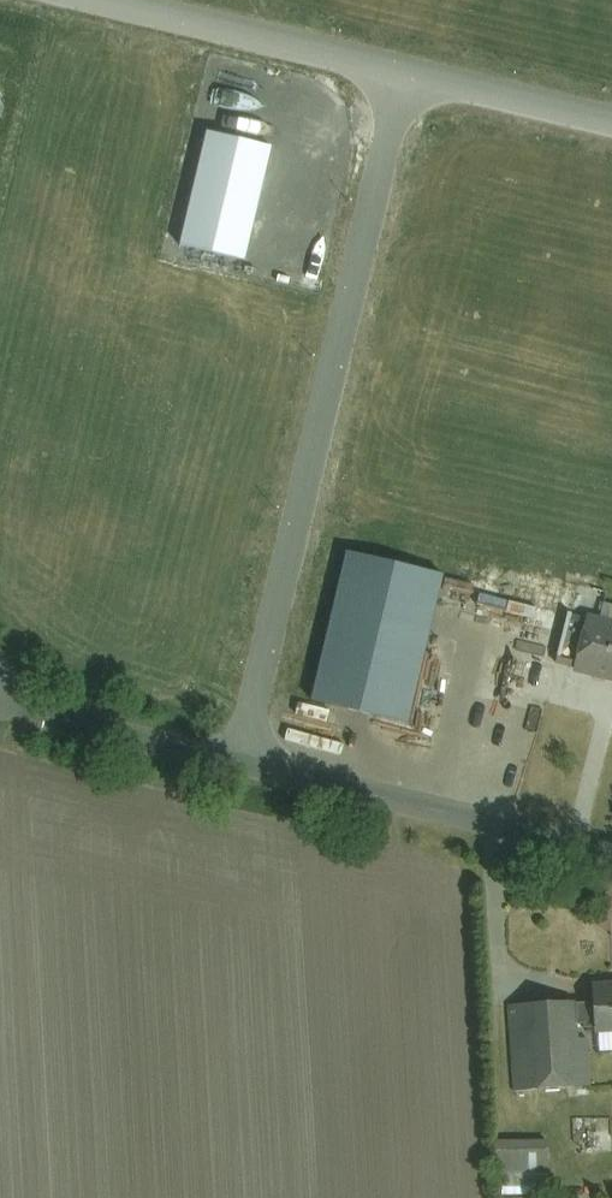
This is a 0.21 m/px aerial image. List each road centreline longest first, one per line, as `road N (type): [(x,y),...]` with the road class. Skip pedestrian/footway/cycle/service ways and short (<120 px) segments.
road 1 (unclassified): [(407,80),(258,758)]
road 2 (residential): [(611,857),(258,758)]
road 3 (unclassified): [(407,80),(65,0)]
road 4 (residential): [(258,758),(39,694)]
road 5 (unclassified): [(611,128),(407,80)]

